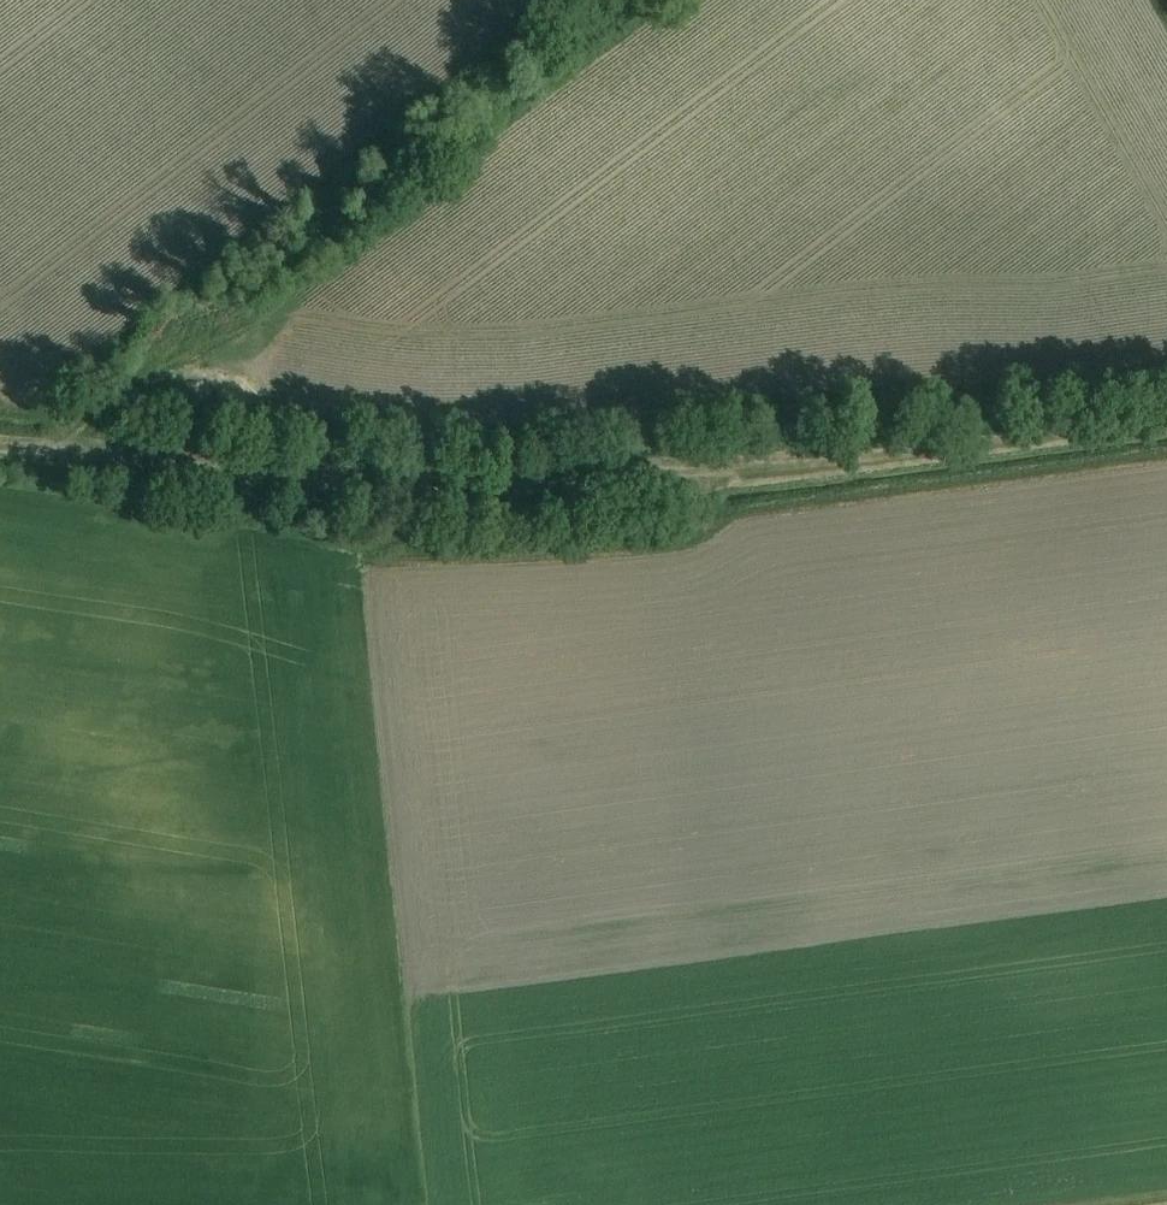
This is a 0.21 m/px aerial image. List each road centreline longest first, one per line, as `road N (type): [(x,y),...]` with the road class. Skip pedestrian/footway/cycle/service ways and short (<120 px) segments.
road 1 (track): [(0,444),(431,492),(680,472)]

